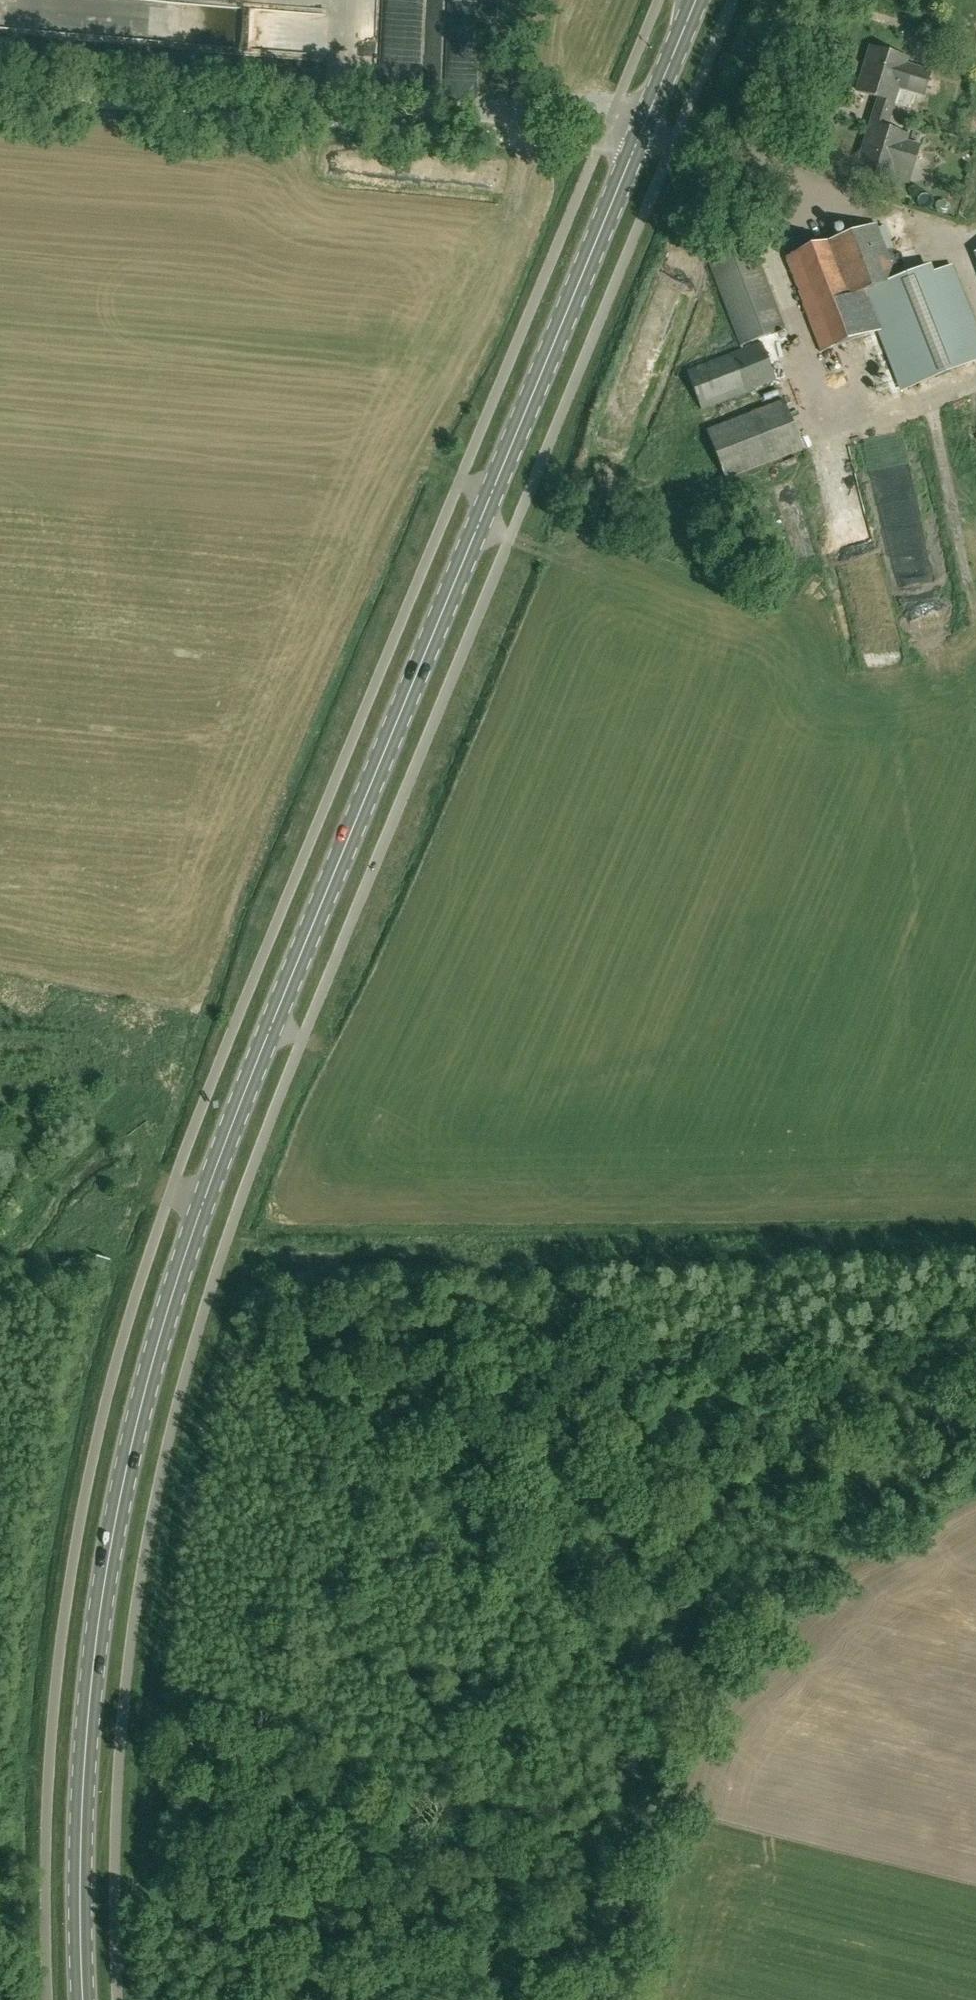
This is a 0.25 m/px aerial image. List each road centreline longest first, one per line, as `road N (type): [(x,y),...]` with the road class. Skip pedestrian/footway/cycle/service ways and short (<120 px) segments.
road 1 (secondary): [(84,1999),(80,1882),(91,1697),(124,1467),(157,1350),(270,1033),(646,129)]
road 2 (unclassified): [(646,129),(620,111),(549,105),(529,92),(492,0)]
road 3 (secondary): [(646,129),(699,0)]

